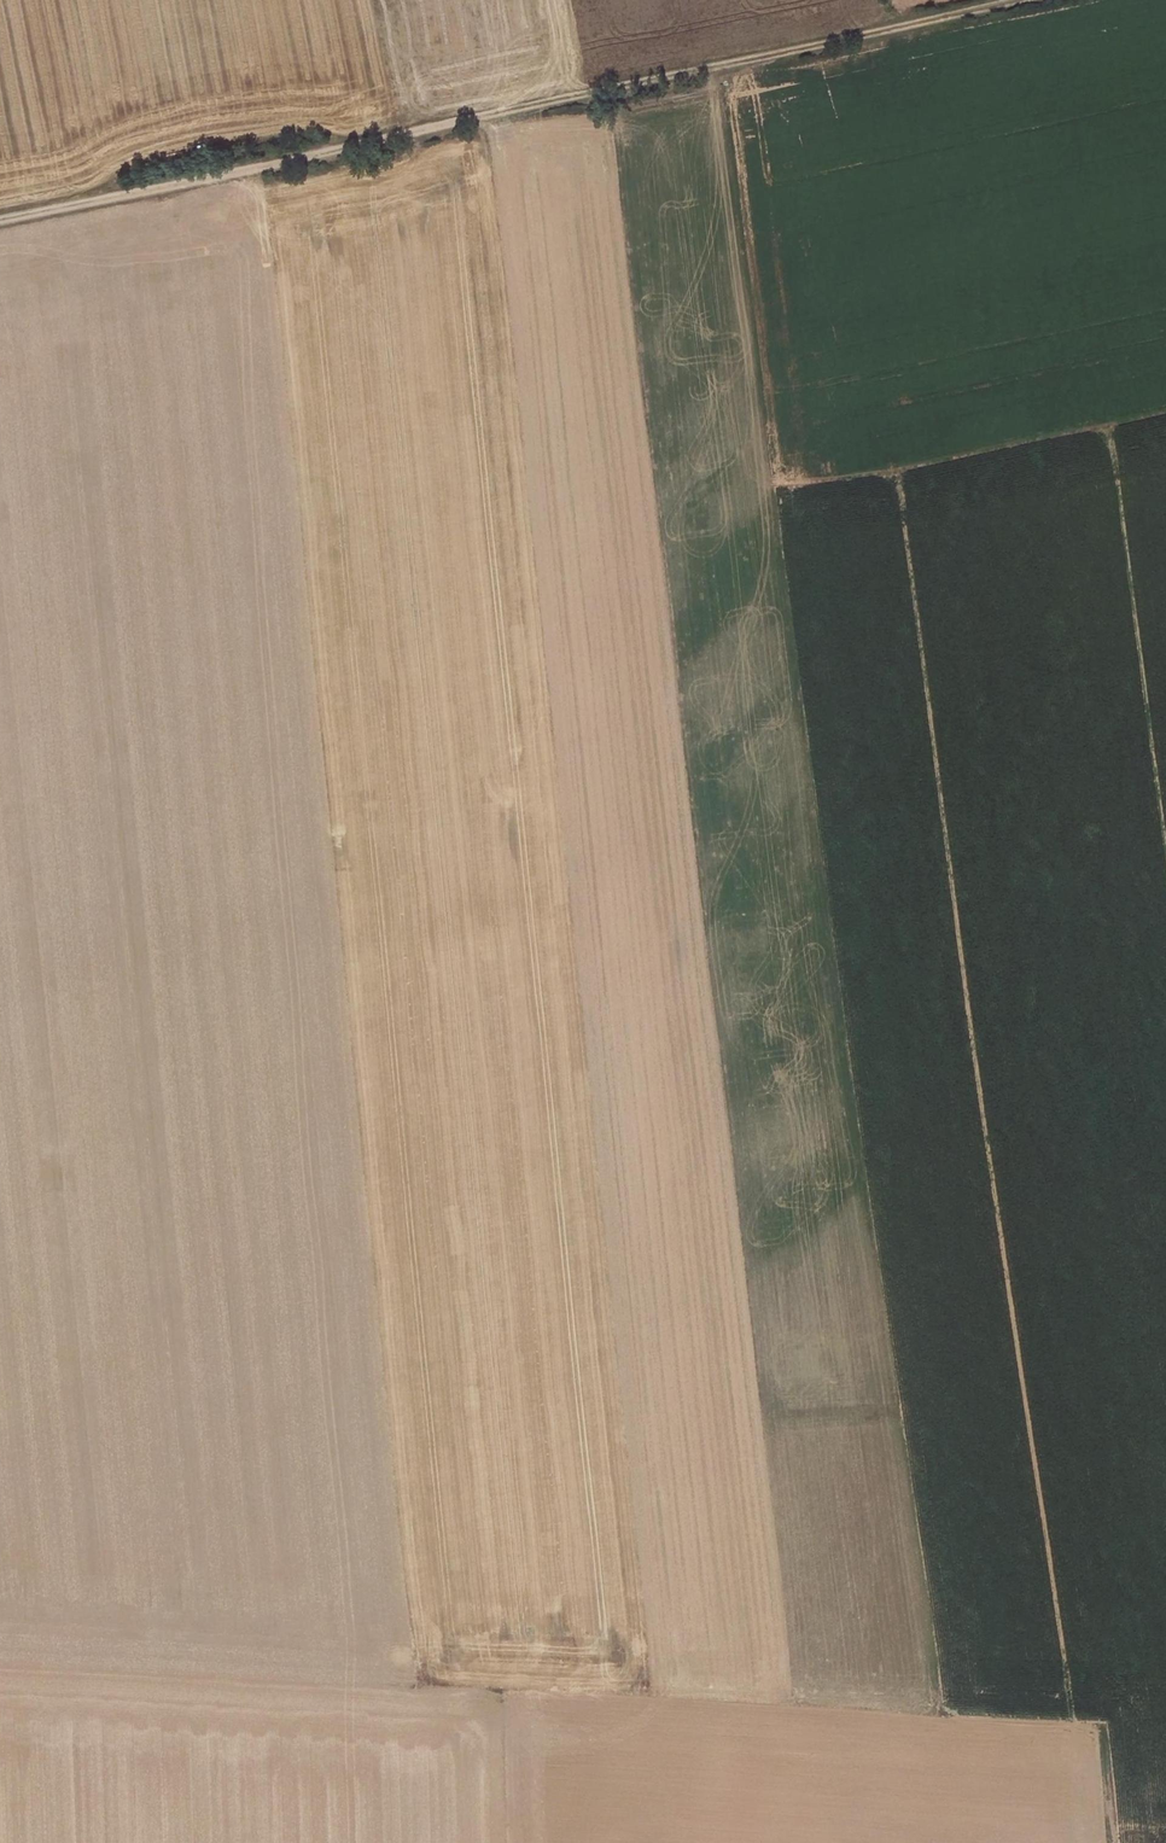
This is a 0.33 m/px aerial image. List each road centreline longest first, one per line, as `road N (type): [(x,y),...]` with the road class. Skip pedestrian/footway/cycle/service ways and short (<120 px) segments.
road 1 (track): [(0,221),(1014,0)]

